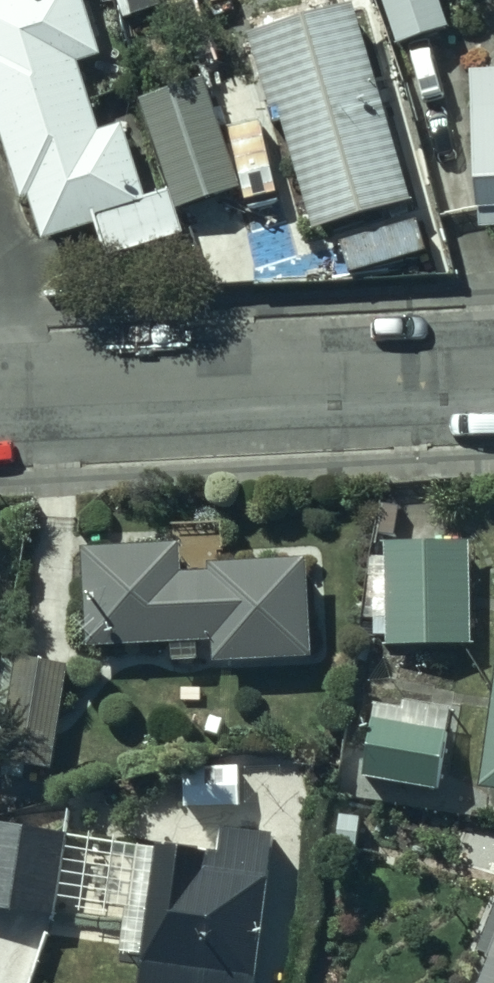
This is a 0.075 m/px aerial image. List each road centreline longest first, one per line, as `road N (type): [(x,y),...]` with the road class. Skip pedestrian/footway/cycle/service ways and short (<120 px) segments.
road 1 (residential): [(493,380),(0,410)]

